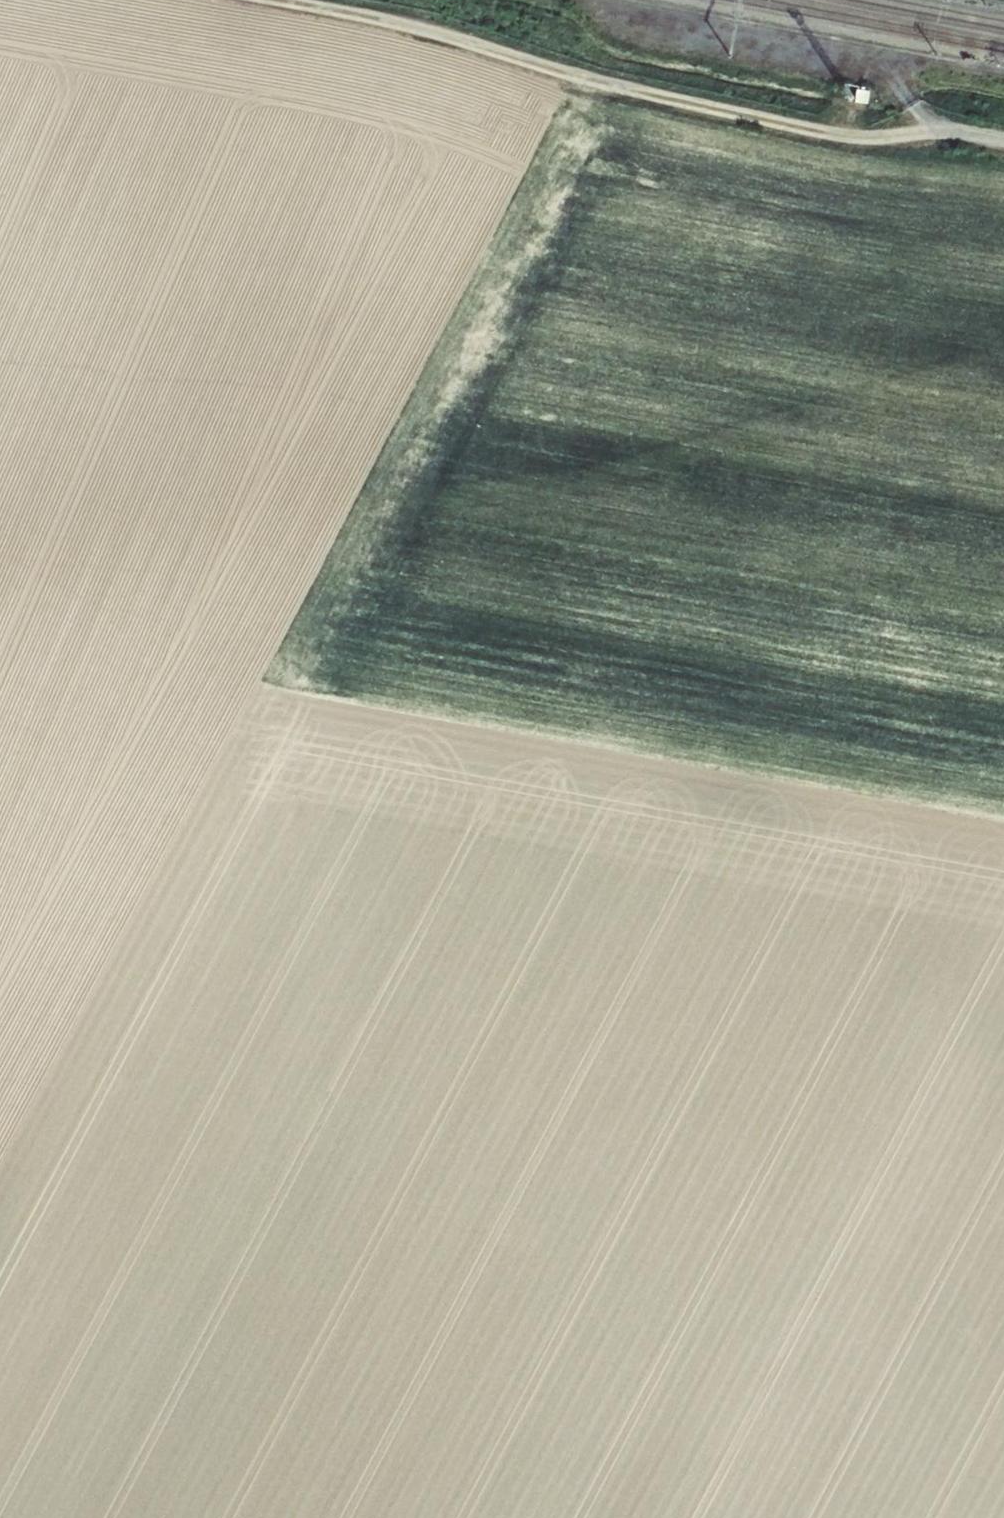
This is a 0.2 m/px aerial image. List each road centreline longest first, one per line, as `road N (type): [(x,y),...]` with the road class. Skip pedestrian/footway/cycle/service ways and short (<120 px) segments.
road 1 (track): [(268,0),(443,35),(646,95),(818,132),(872,141),(937,133),(1003,143)]

